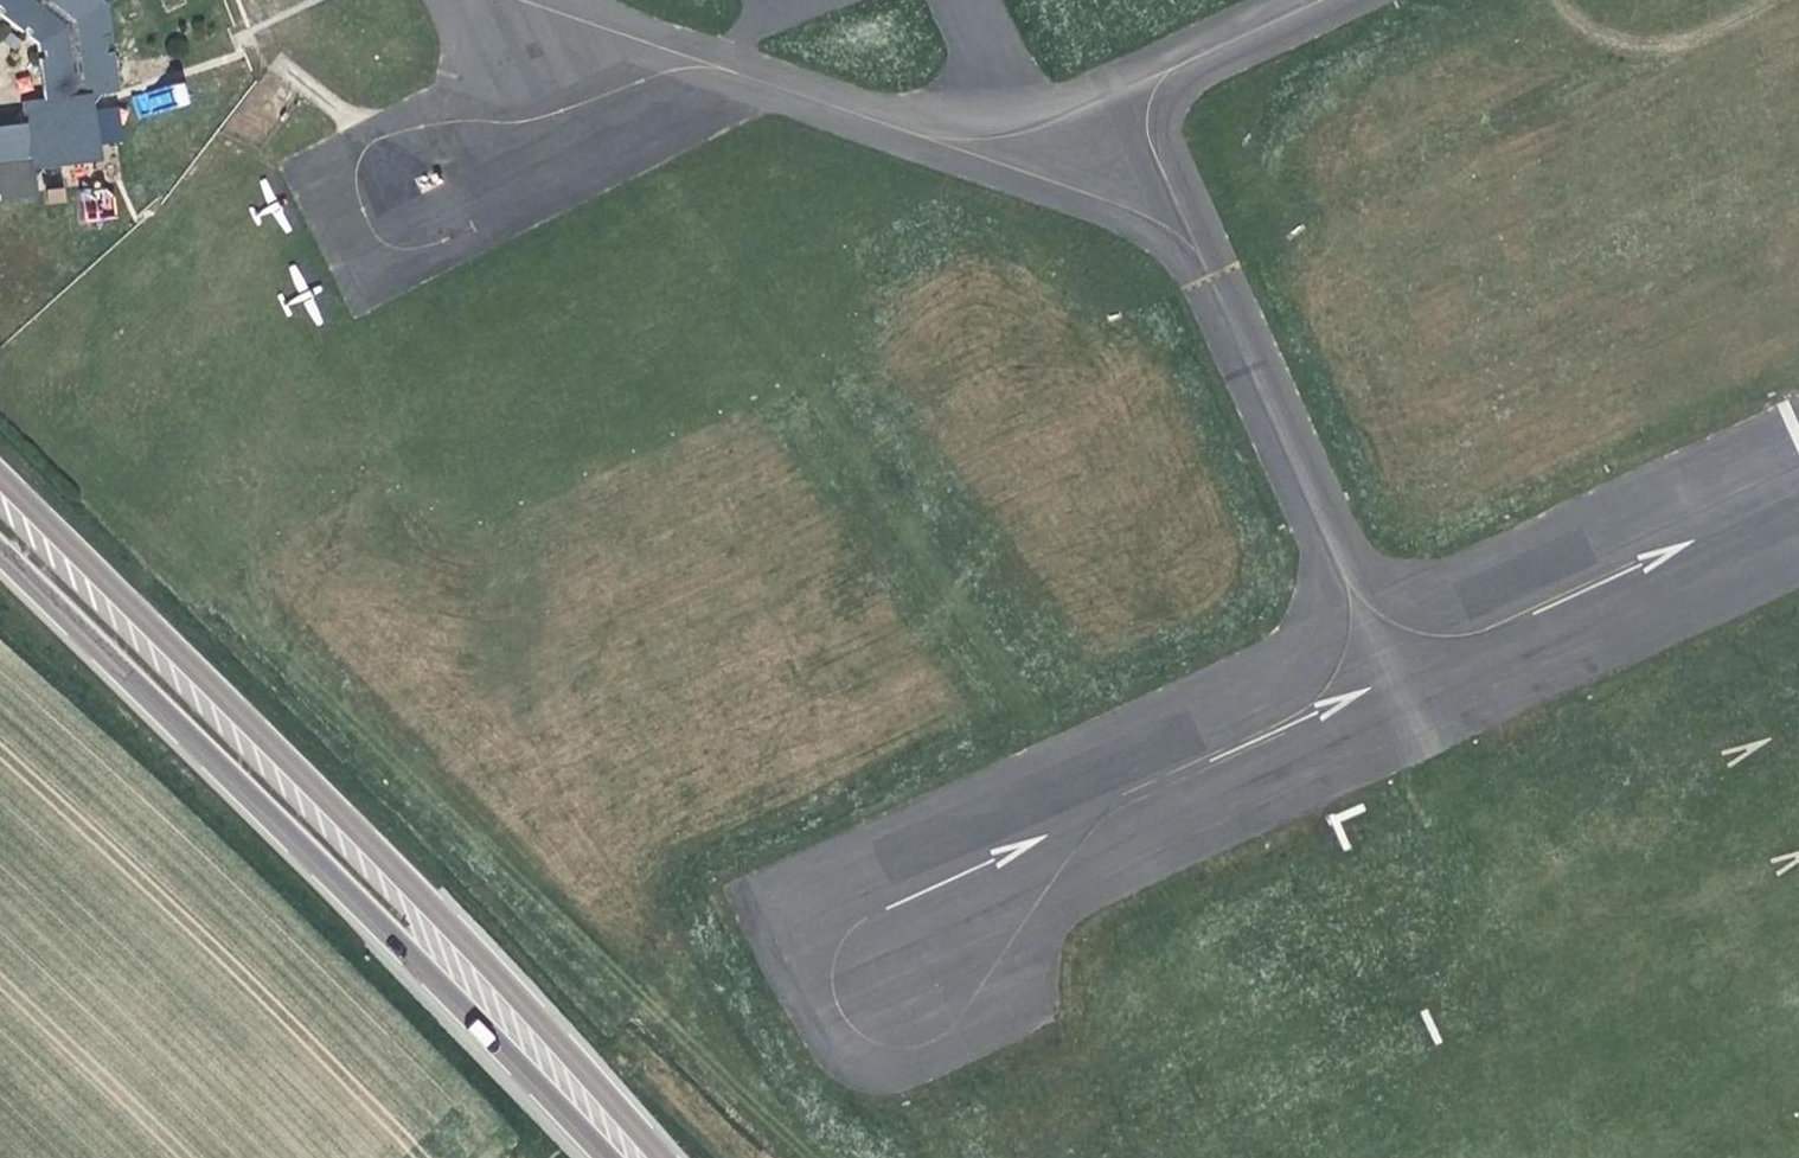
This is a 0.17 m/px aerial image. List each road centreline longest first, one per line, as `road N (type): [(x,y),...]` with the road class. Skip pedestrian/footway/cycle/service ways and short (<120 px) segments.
road 1 (primary): [(660,1157),(422,896),(0,477)]
road 2 (primary): [(0,558),(602,1157)]

